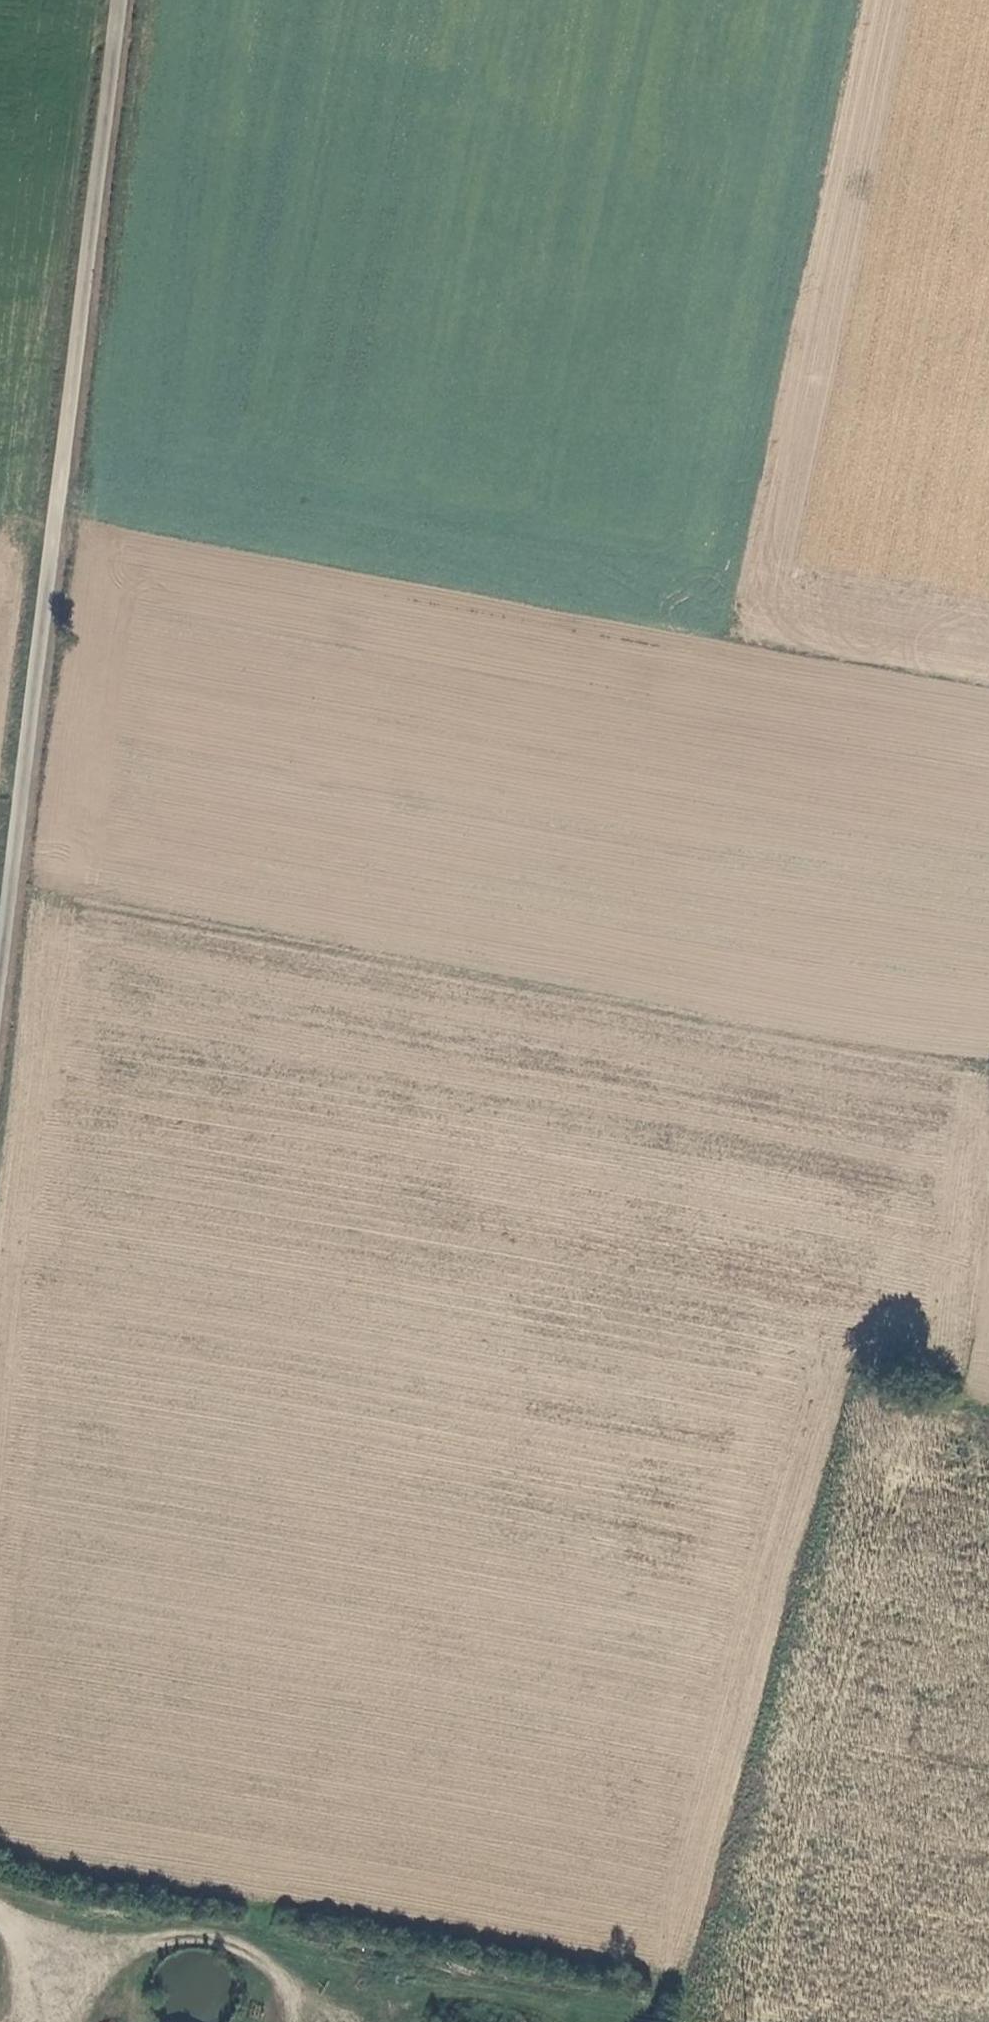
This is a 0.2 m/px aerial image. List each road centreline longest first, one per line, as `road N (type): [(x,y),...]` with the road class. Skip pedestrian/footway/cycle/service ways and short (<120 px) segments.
road 1 (unclassified): [(115,0),(0,998)]
road 2 (track): [(0,1918),(58,1960),(132,1943),(286,1949),(314,2002),(310,2021)]

